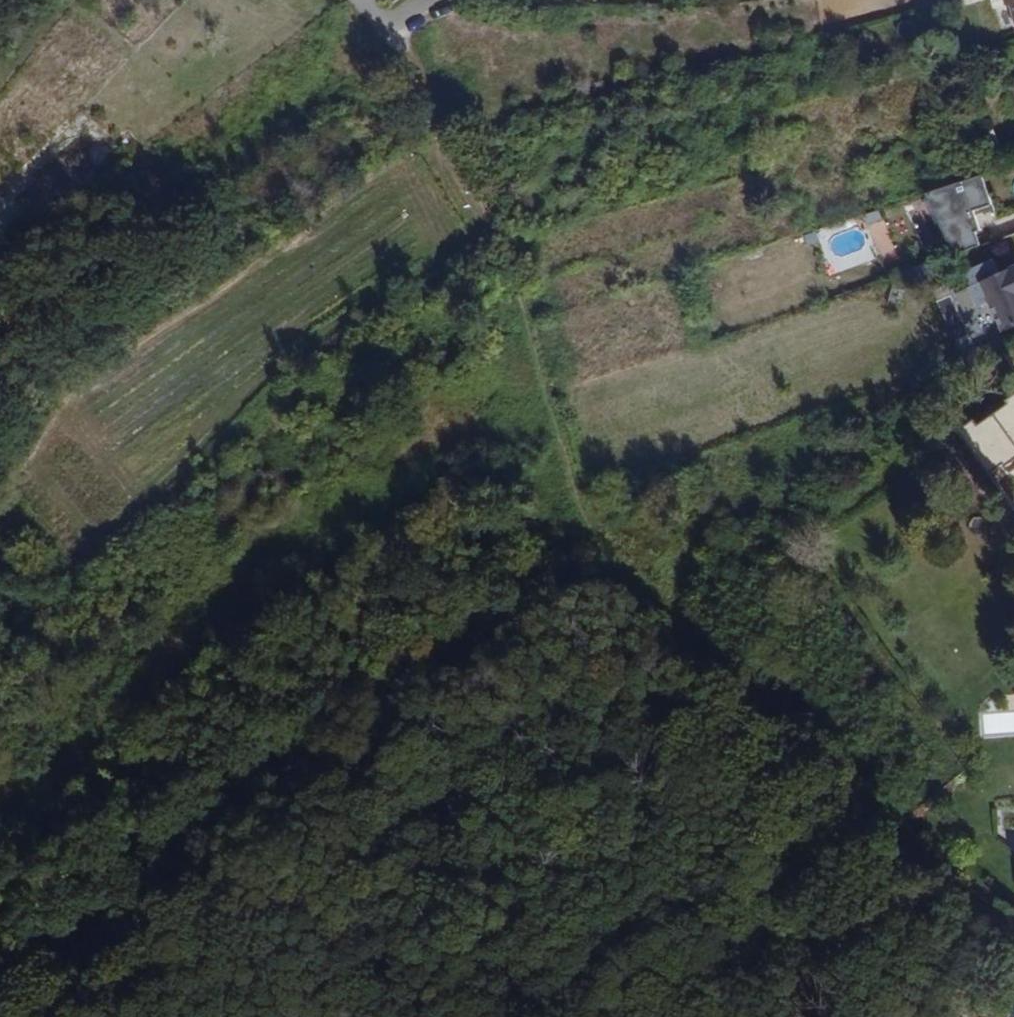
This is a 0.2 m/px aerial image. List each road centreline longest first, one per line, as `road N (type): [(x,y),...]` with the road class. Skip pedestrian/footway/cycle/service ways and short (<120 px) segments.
road 1 (track): [(392,30),(476,155),(540,318),(612,584),(811,767),(1013,927)]

